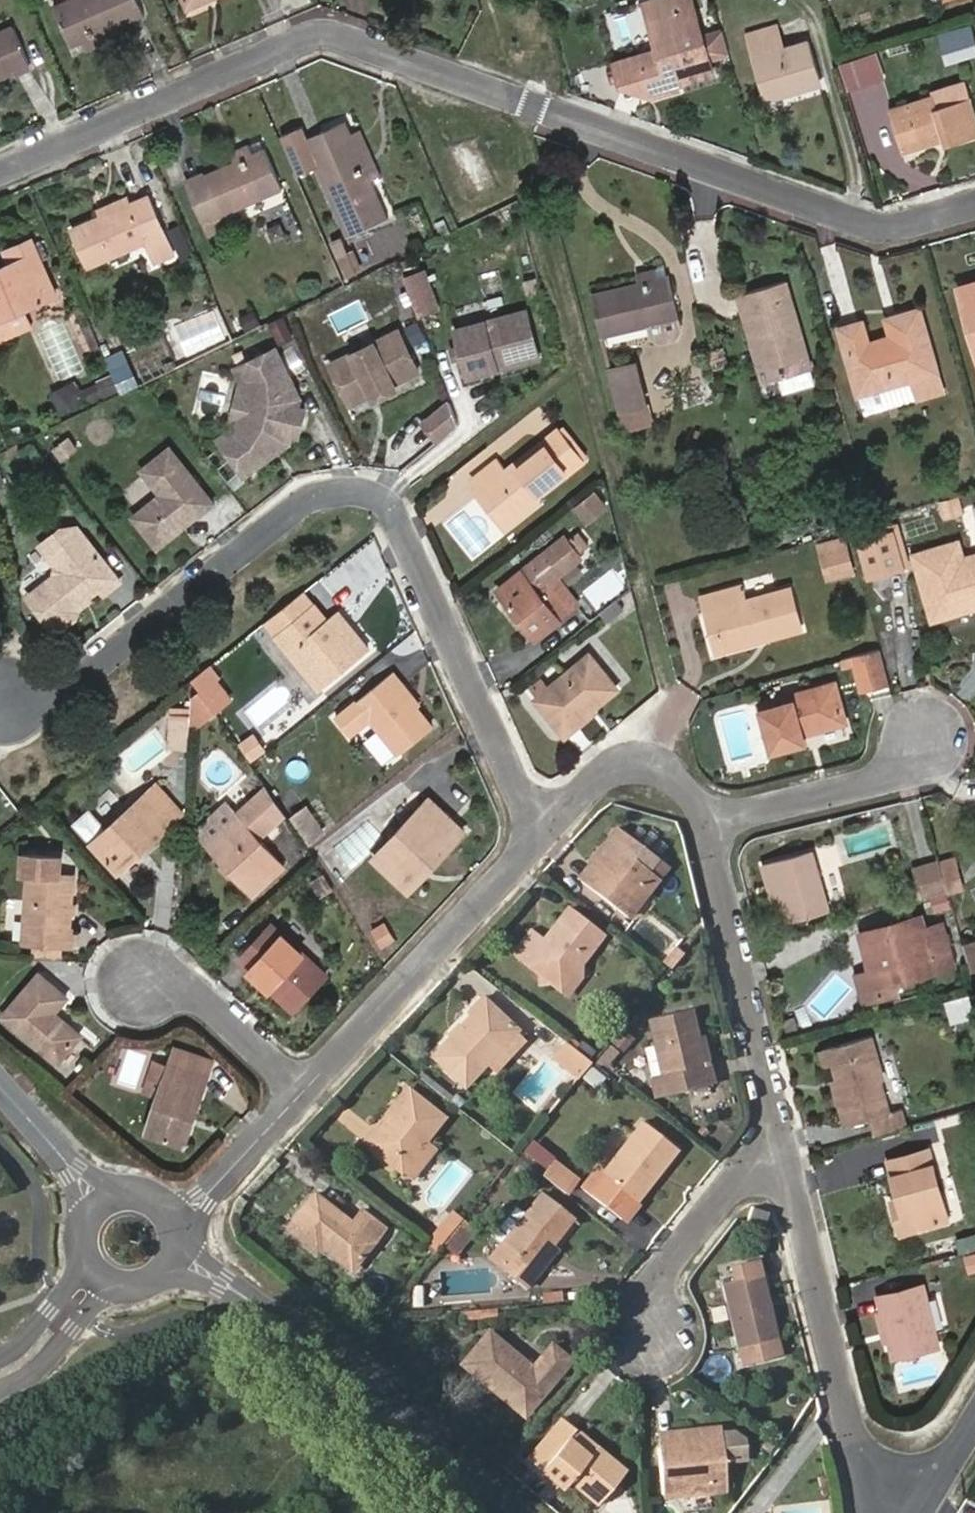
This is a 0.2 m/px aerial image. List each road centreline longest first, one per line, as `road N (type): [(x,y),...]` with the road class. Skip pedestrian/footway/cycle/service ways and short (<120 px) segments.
road 1 (residential): [(0,171),(323,33),(881,233),(974,207)]
road 2 (residential): [(2,706),(57,693),(297,509),(346,492),(369,495),(403,523),(541,834)]
road 3 (tertiary): [(509,1512),(328,1356),(177,1252)]
road 4 (residential): [(777,1136),(865,1498),(881,1512)]
road 5 (residential): [(295,1100),(541,834)]
road 6 (residential): [(704,822),(777,1136)]
road 7 (residential): [(934,744),(915,769),(704,822)]
road 8 (residential): [(651,1334),(662,1281),(777,1136)]
road 9 (residential): [(541,834),(597,778),(637,763),(683,776),(704,822)]
road 10 (residential): [(145,983),(179,990),(295,1100)]
road 11 (residential): [(173,1222),(295,1100)]
road 12 (residential): [(0,1390),(33,1374),(112,1286)]
road 13 (residential): [(85,1253),(46,1324),(0,1361)]

